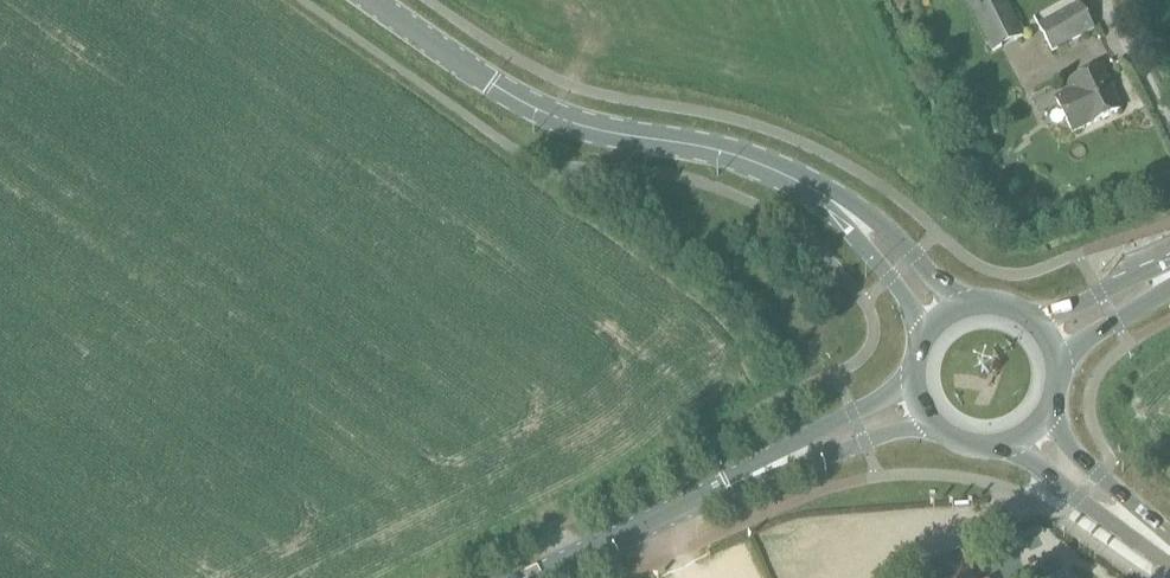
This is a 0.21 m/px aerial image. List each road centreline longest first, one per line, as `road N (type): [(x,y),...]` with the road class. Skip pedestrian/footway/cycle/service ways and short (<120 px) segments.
road 1 (secondary): [(845,211),(760,164),(594,129),(527,104),(371,0)]
road 2 (secondary): [(539,577),(782,465)]
road 3 (secondary): [(915,383),(813,433),(782,465)]
road 4 (secondary): [(965,309),(883,228),(845,211)]
road 5 (secondary): [(1016,445),(1098,511),(1145,528)]
road 6 (secondary): [(782,465),(826,458),(927,418)]
road 7 (secondary): [(845,211),(930,333)]
road 8 (secondary): [(1145,528),(1048,419)]
road 9 (secondary): [(1169,269),(1035,323)]
road 10 (secondary): [(1058,358),(1169,286)]

